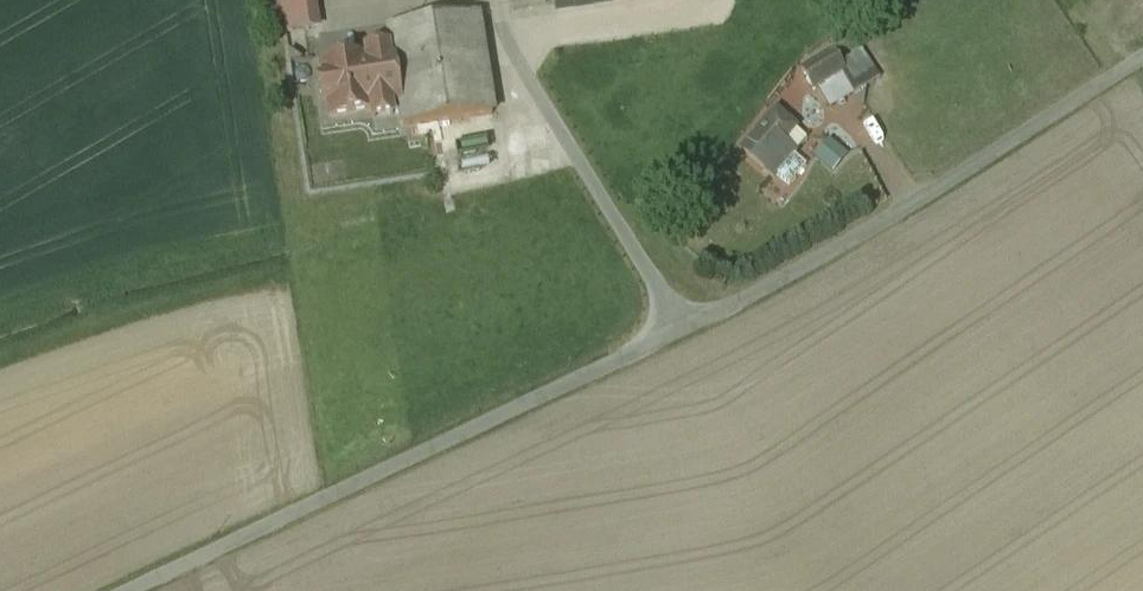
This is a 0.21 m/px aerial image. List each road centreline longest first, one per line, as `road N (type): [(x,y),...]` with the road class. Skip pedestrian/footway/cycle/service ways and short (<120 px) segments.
road 1 (unclassified): [(107,590),(930,194),(1142,54)]

